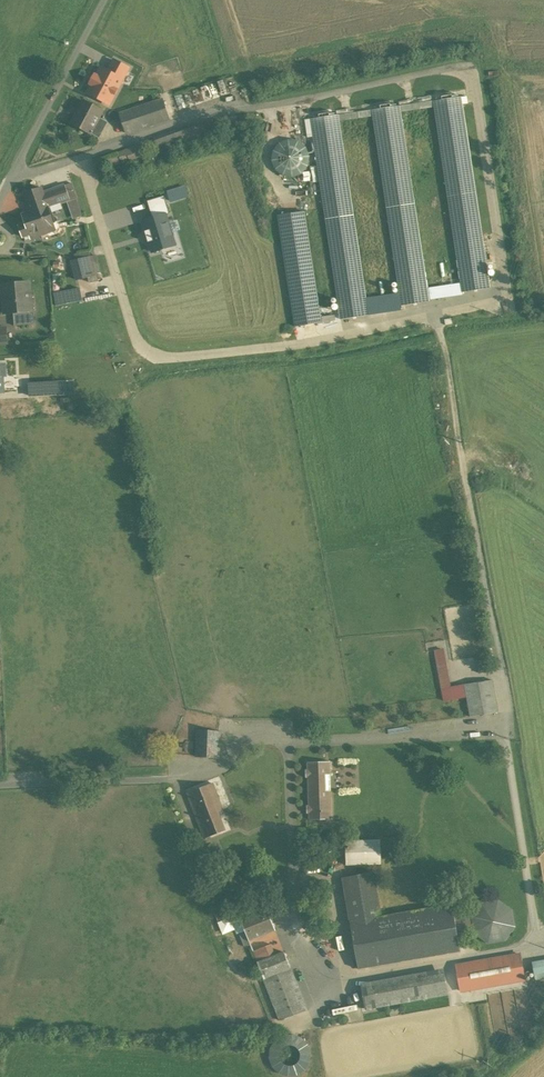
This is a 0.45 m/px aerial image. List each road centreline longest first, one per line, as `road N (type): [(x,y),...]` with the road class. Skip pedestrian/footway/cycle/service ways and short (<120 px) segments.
road 1 (track): [(437,315),(493,625)]
road 2 (residential): [(0,205),(103,0)]

